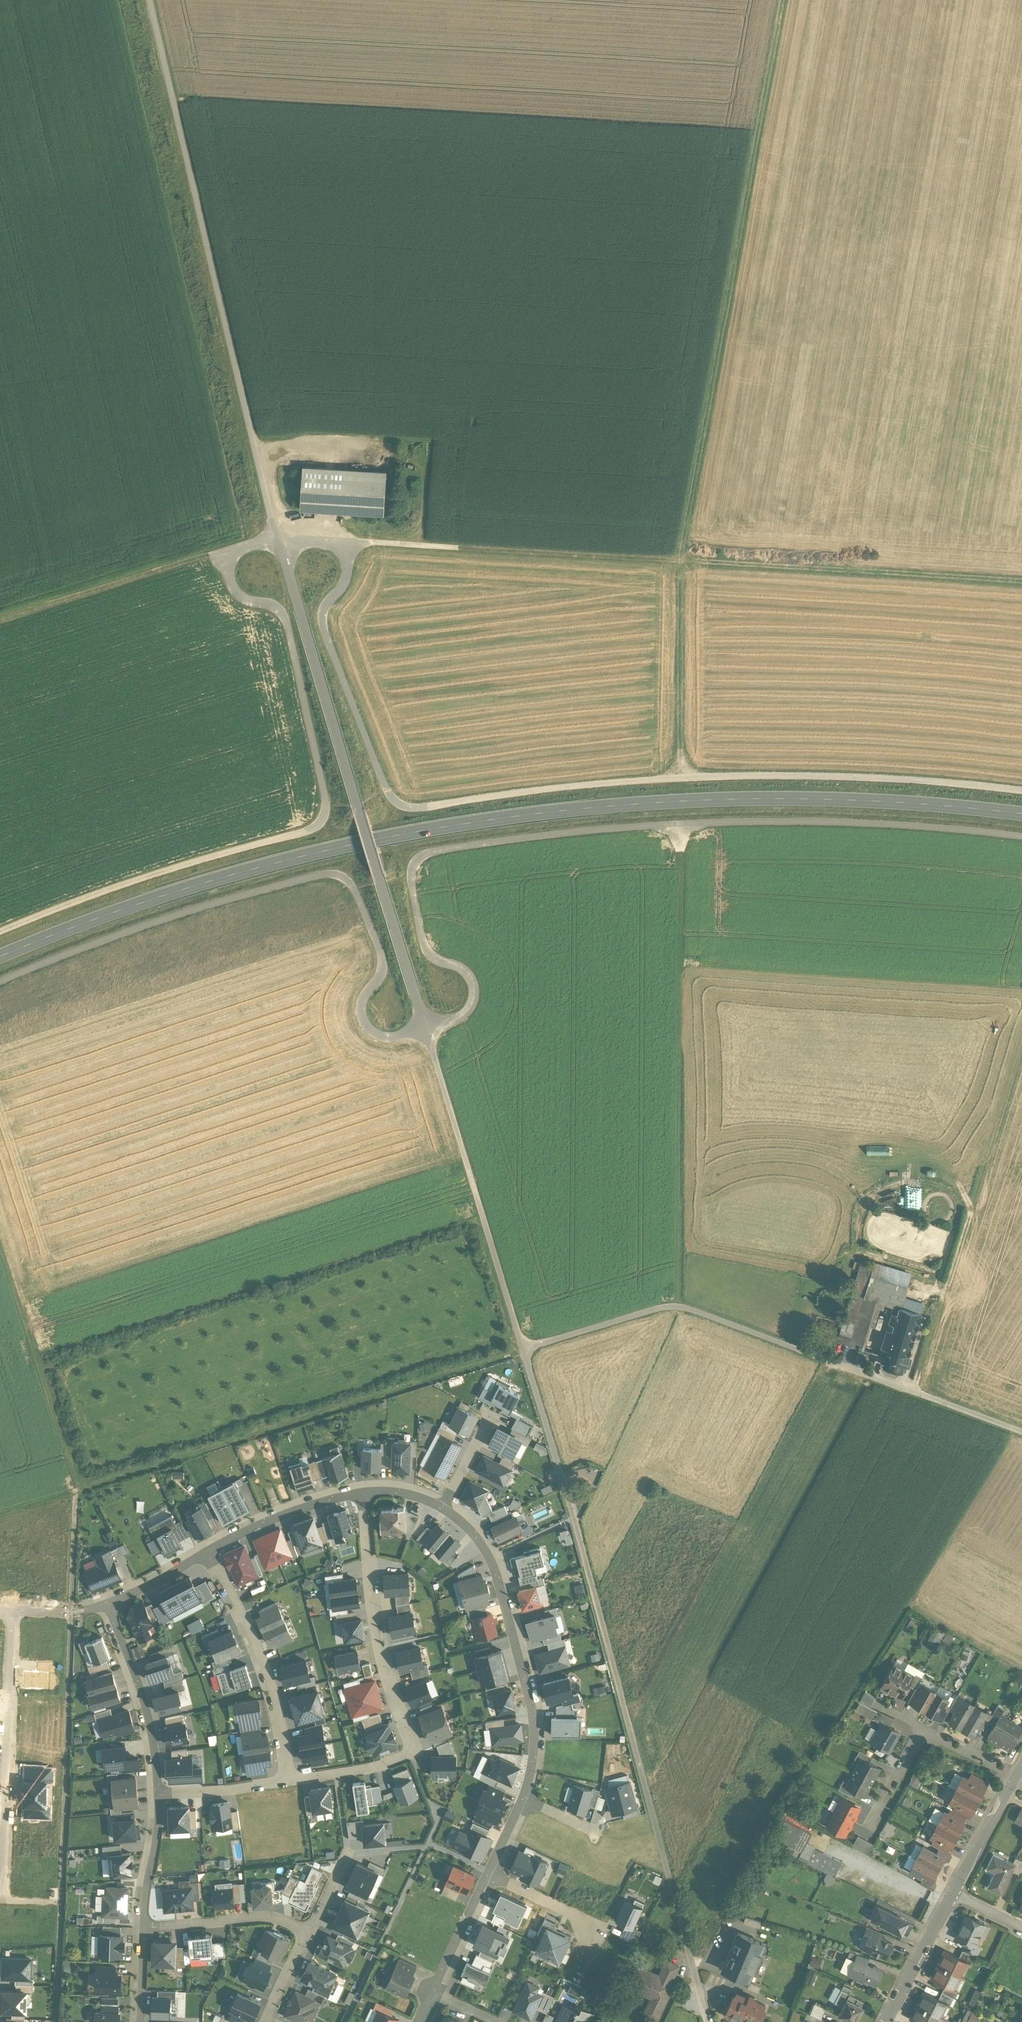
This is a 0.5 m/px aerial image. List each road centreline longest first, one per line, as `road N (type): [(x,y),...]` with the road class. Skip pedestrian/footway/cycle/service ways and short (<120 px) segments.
road 1 (track): [(1021,836),(865,822),(726,822),(425,852),(411,879),(424,947),(461,965),(474,1002),(458,1018),(397,1038),(379,1036),(363,1011),(381,961),(378,945),(354,892),(336,874),(123,931),(0,979)]
road 2 (track): [(149,0),(278,537),(523,1350)]
road 3 (track): [(0,630),(278,537),(687,563),(781,0)]
road 4 (secondary): [(1021,814),(774,798),(511,816),(243,874),(0,956)]
road 5 (track): [(1021,791),(876,778),(684,777),(518,789),(402,809),(388,795),(322,625),(348,542)]
road 6 (track): [(222,554),(242,598),(285,614),(327,814),(308,832),(169,869),(0,931)]
road 7 (track): [(684,777),(687,563),(1021,585)]
road 8 (track): [(523,1350),(0,1512)]
road 9 (track): [(56,2021),(73,1489)]
road 10 (unclassified): [(1021,1431),(677,1306),(523,1350)]
road 11 (track): [(677,1306),(681,824)]
road 12 (track): [(574,1522),(688,1953)]
road 13 (residential): [(365,1491),(379,1635),(409,1747),(384,1766),(289,1779)]
road 14 (track): [(912,1390),(1021,1047)]
road 15 (residential): [(444,1506),(483,1543),(501,1583),(534,1719),(525,1794)]
road 16 (residential): [(0,1899),(13,1611)]
road 17 (track): [(0,1238),(73,1489)]
road 18 (residential): [(209,1554),(264,1665),(289,1779)]
road 19 (residential): [(107,1603),(143,1697),(157,1792)]
road 20 (track): [(523,1350),(574,1522)]
road 21 (residential): [(209,1554),(274,1518),(365,1491)]
road 22 (residential): [(143,1927),(269,1916),(308,1933)]
road 23 (residential): [(490,1877),(581,1918),(594,1940),(586,1955)]
road 24 (tertiary): [(886,2021),(948,1895)]
road 25 (residential): [(157,1792),(143,1927)]
road 26 (tertiary): [(948,1895),(1013,1777)]
road 27 (residential): [(289,1779),(157,1792)]
road 28 (residential): [(490,1877),(435,1991)]

